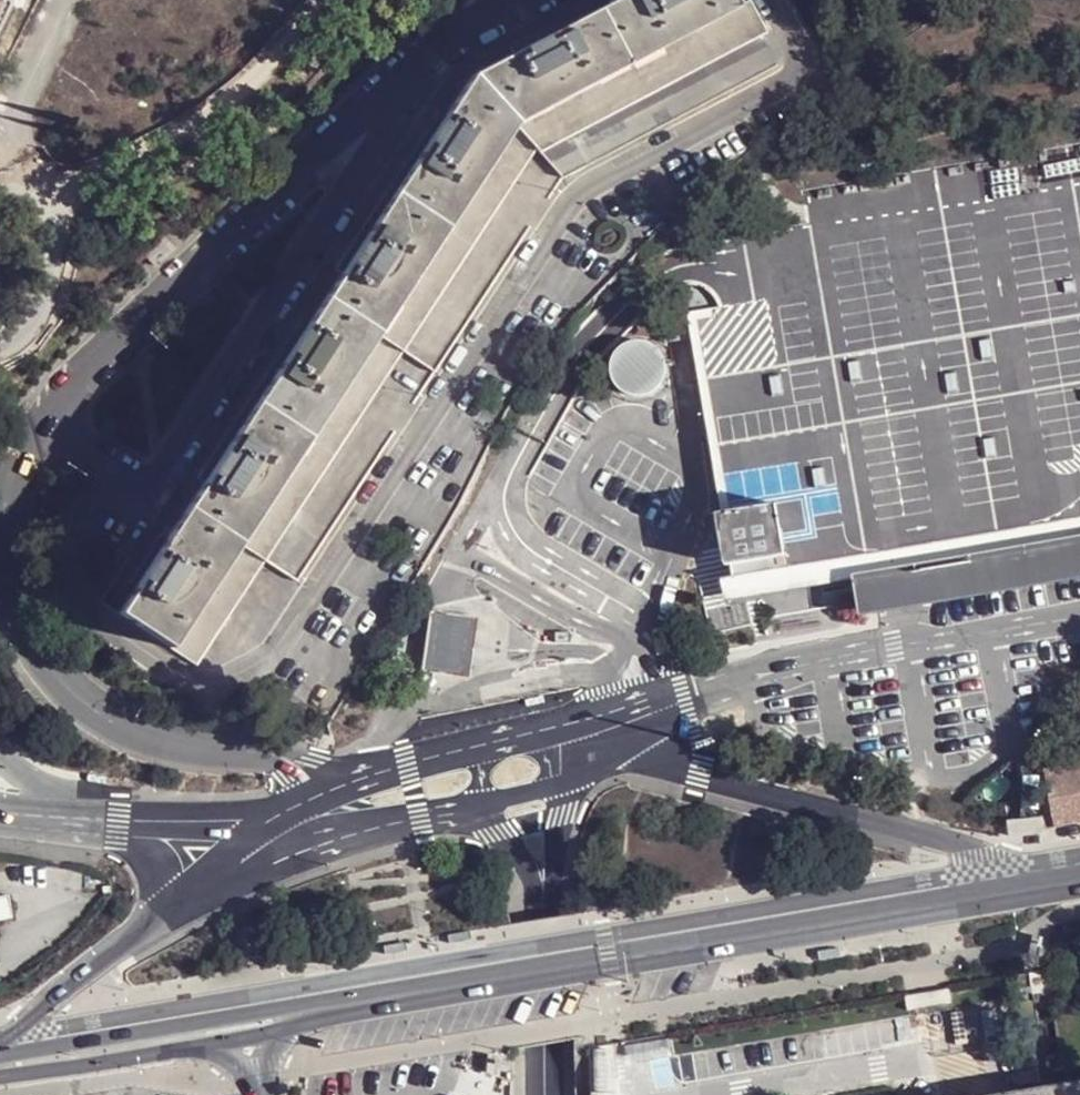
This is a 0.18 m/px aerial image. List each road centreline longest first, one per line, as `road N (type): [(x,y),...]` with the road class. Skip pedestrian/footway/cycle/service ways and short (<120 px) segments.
road 1 (residential): [(774,0),(798,45),(798,64),(785,79),(577,198),(288,647),(265,666),(196,681),(79,601),(70,550),(115,470)]
road 2 (primary): [(1053,881),(391,993)]
road 3 (residential): [(115,470),(149,489),(397,95)]
road 4 (residential): [(48,423),(25,452),(7,500),(4,544),(41,651),(83,698),(133,732),(194,751),(249,751)]
road 5 (residential): [(397,95),(204,256),(48,423)]
road 6 (residential): [(1053,881),(621,747)]
road 7 (primary): [(391,993),(0,1057)]
road 8 (residential): [(235,860),(486,809)]
road 9 (primary): [(0,1078),(228,1045)]
road 10 (residential): [(540,887),(543,1094)]
road 11 (residential): [(148,927),(0,1036)]
road 12 (residential): [(279,815),(101,817)]
road 13 (residential): [(50,817),(108,832),(136,850),(154,895),(148,927)]
road 14 (residential): [(621,747),(657,706),(551,733)]
road 15 (residential): [(510,0),(397,95)]
road 16 (residential): [(101,817),(235,860)]
road 17 (primary): [(271,1037),(391,993)]
road 18 (residential): [(368,774),(297,754),(249,751)]

